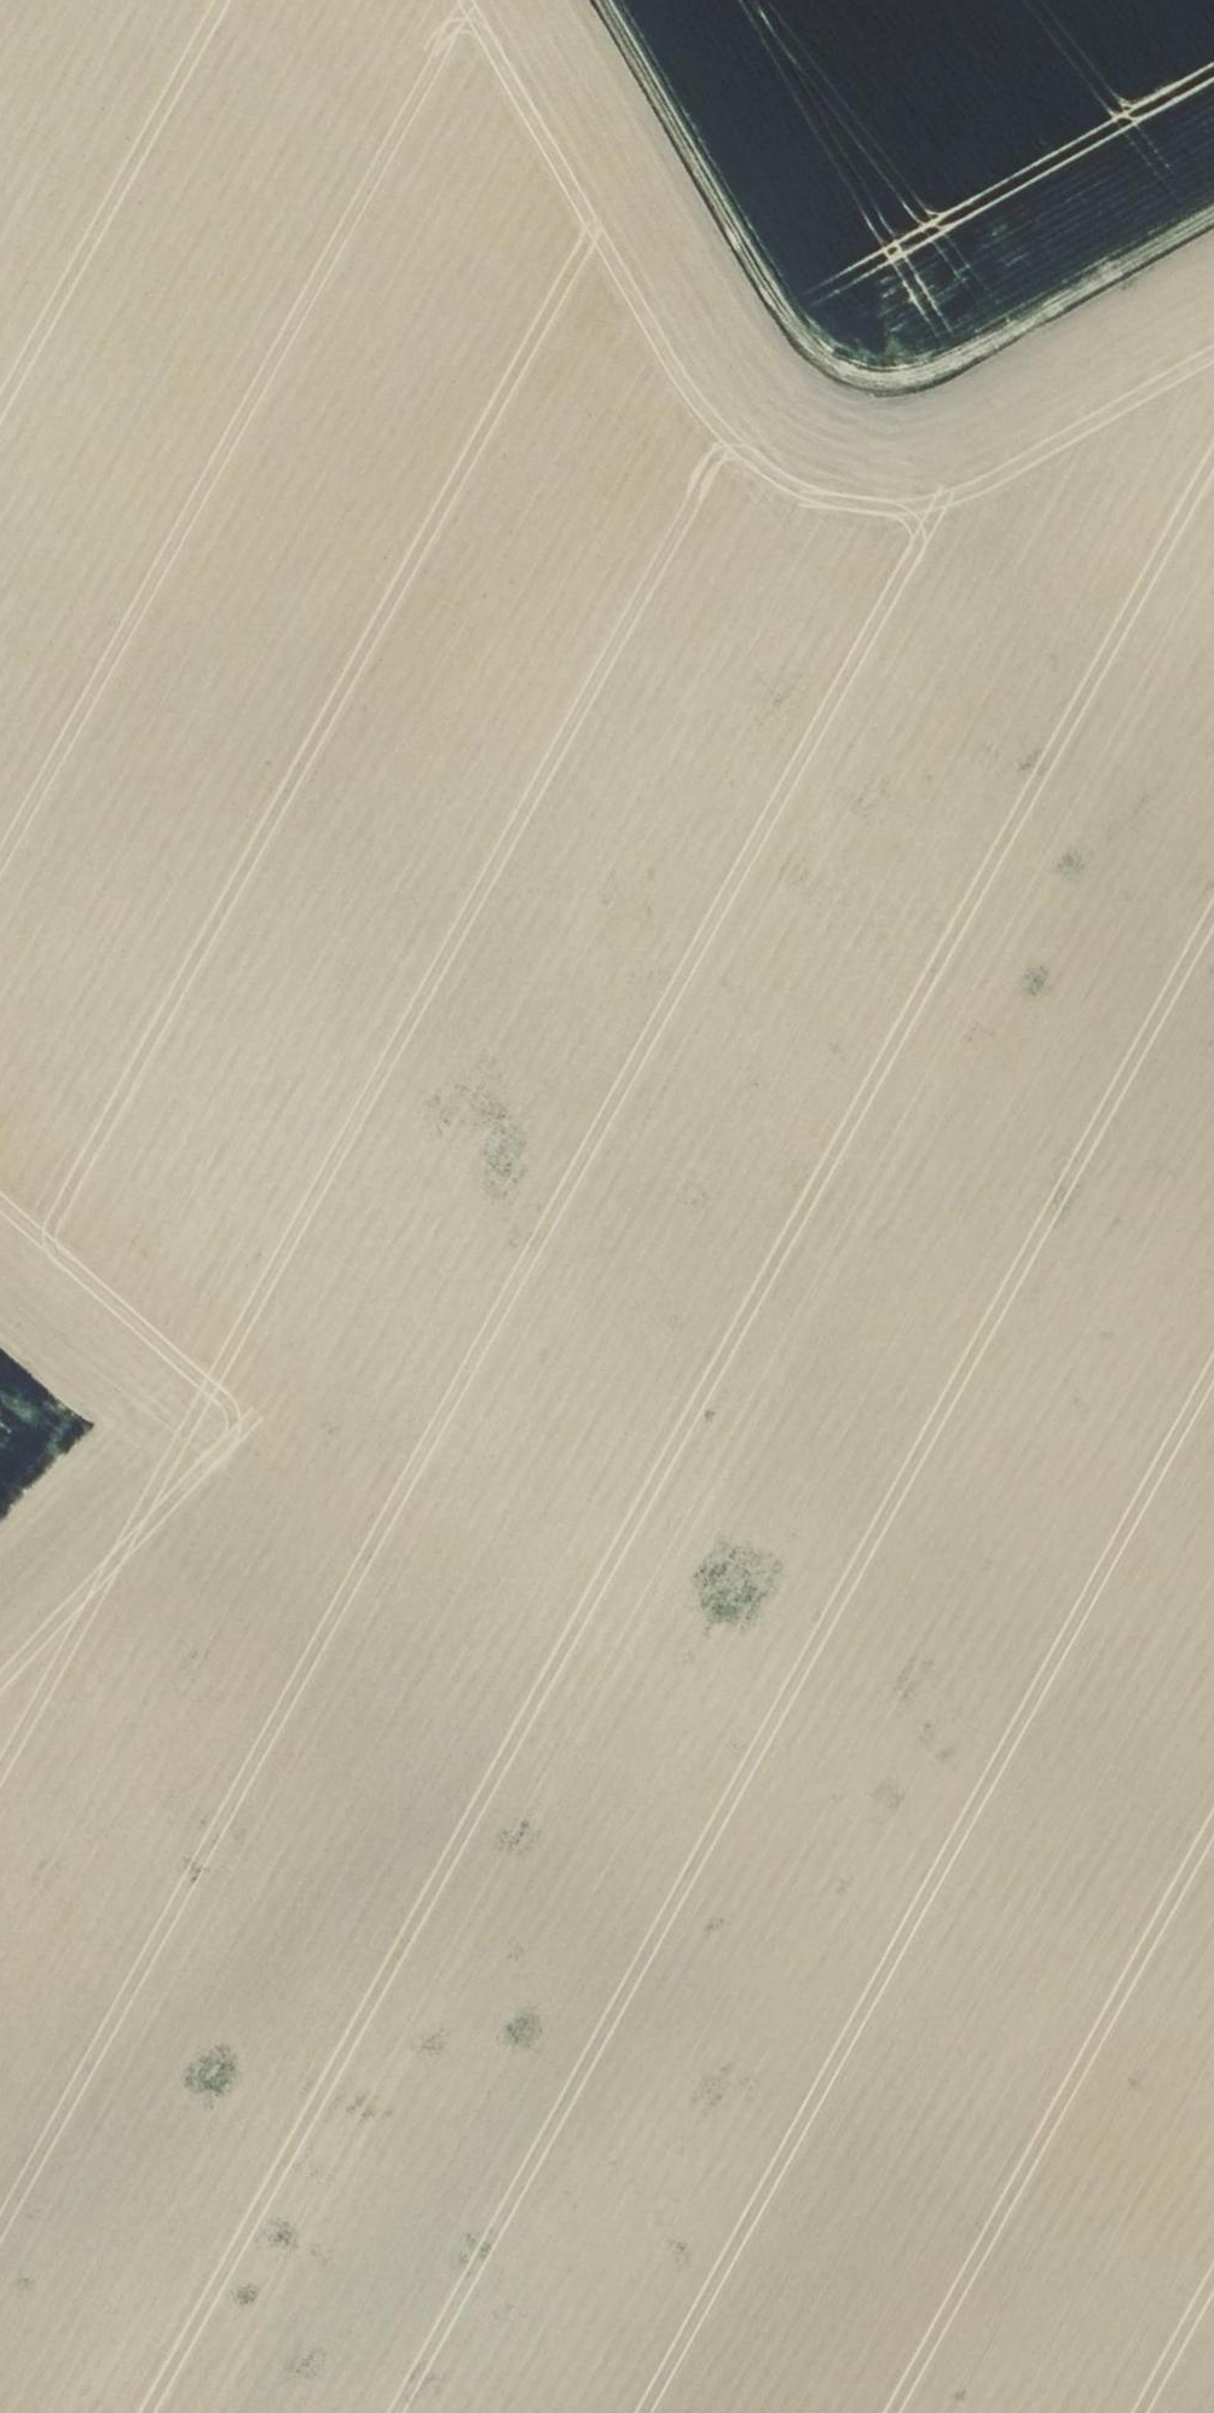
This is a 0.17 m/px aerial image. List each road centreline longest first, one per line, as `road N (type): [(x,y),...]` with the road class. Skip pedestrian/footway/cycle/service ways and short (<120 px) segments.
road 1 (track): [(610,0),(800,324),(854,363),(954,351),(1213,202)]

